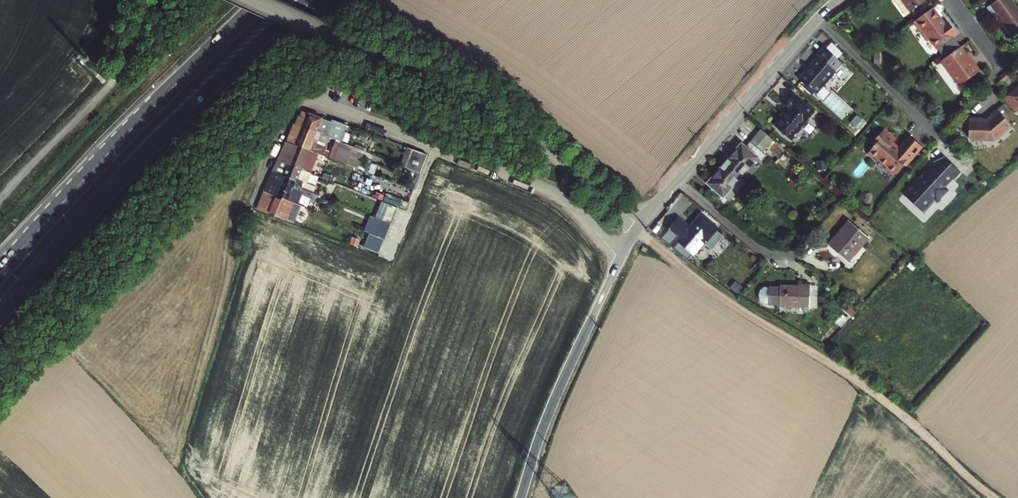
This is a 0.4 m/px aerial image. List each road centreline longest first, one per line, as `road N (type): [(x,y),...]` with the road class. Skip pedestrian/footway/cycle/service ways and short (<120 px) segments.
road 1 (residential): [(620,259),(553,192),(309,99),(286,115),(253,205)]
road 2 (unclassified): [(249,0),(477,109),(638,226)]
road 3 (track): [(993,497),(864,385),(687,274),(638,226)]
road 4 (trunk): [(0,313),(169,128),(305,0)]
road 5 (trunk): [(263,0),(0,273)]
road 6 (track): [(0,220),(139,52),(159,0)]
road 7 (tertiary): [(521,497),(620,259)]
road 8 (tertiary): [(678,180),(838,0)]
road 9 (residential): [(678,180),(759,249),(798,255)]

